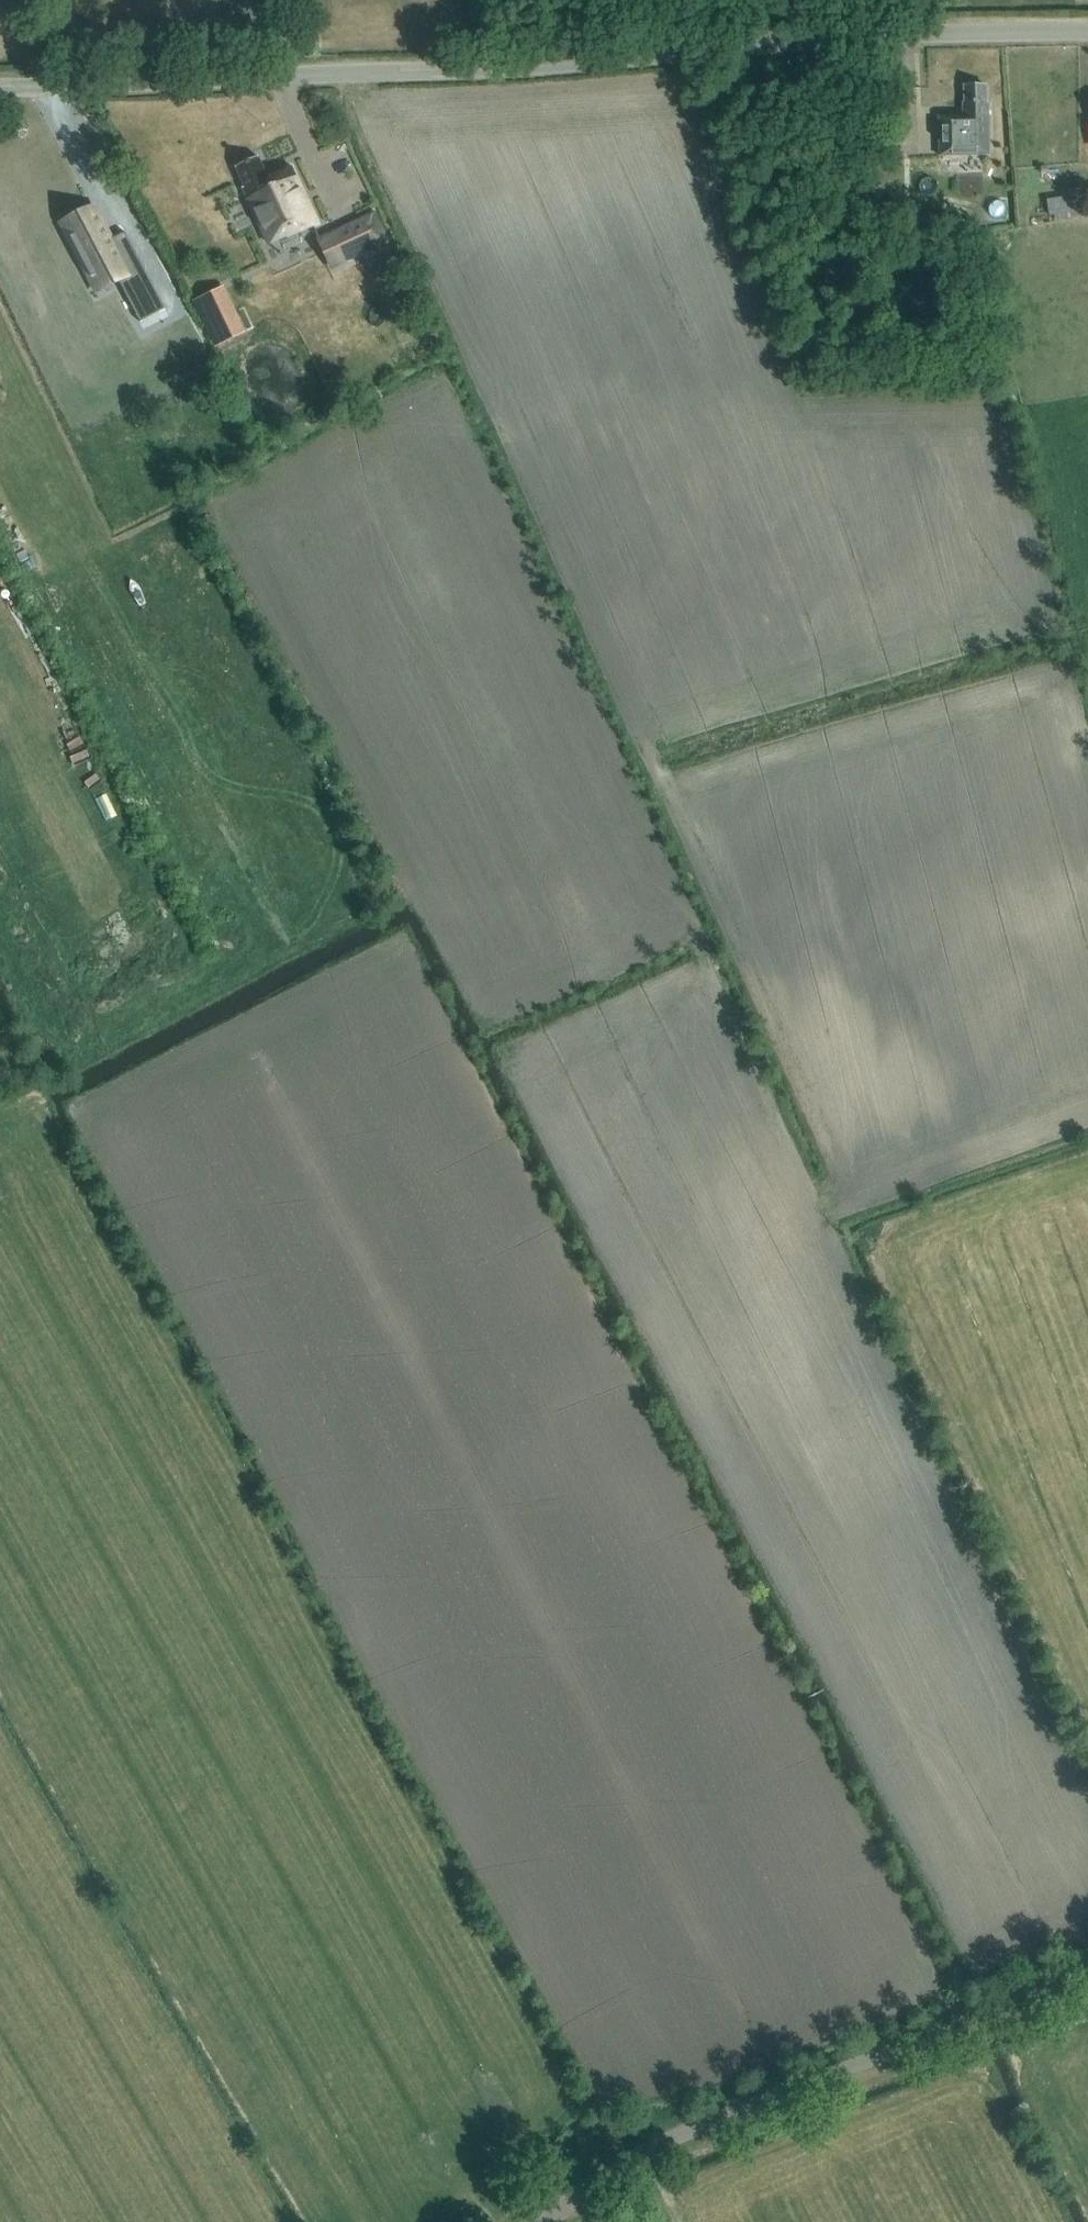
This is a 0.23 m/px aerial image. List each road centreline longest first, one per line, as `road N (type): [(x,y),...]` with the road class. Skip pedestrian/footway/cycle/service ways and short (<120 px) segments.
road 1 (tertiary): [(1087,31),(953,31),(531,64),(0,85)]
road 2 (tertiary): [(551,2221),(624,2163),(702,2125),(1087,1973)]

